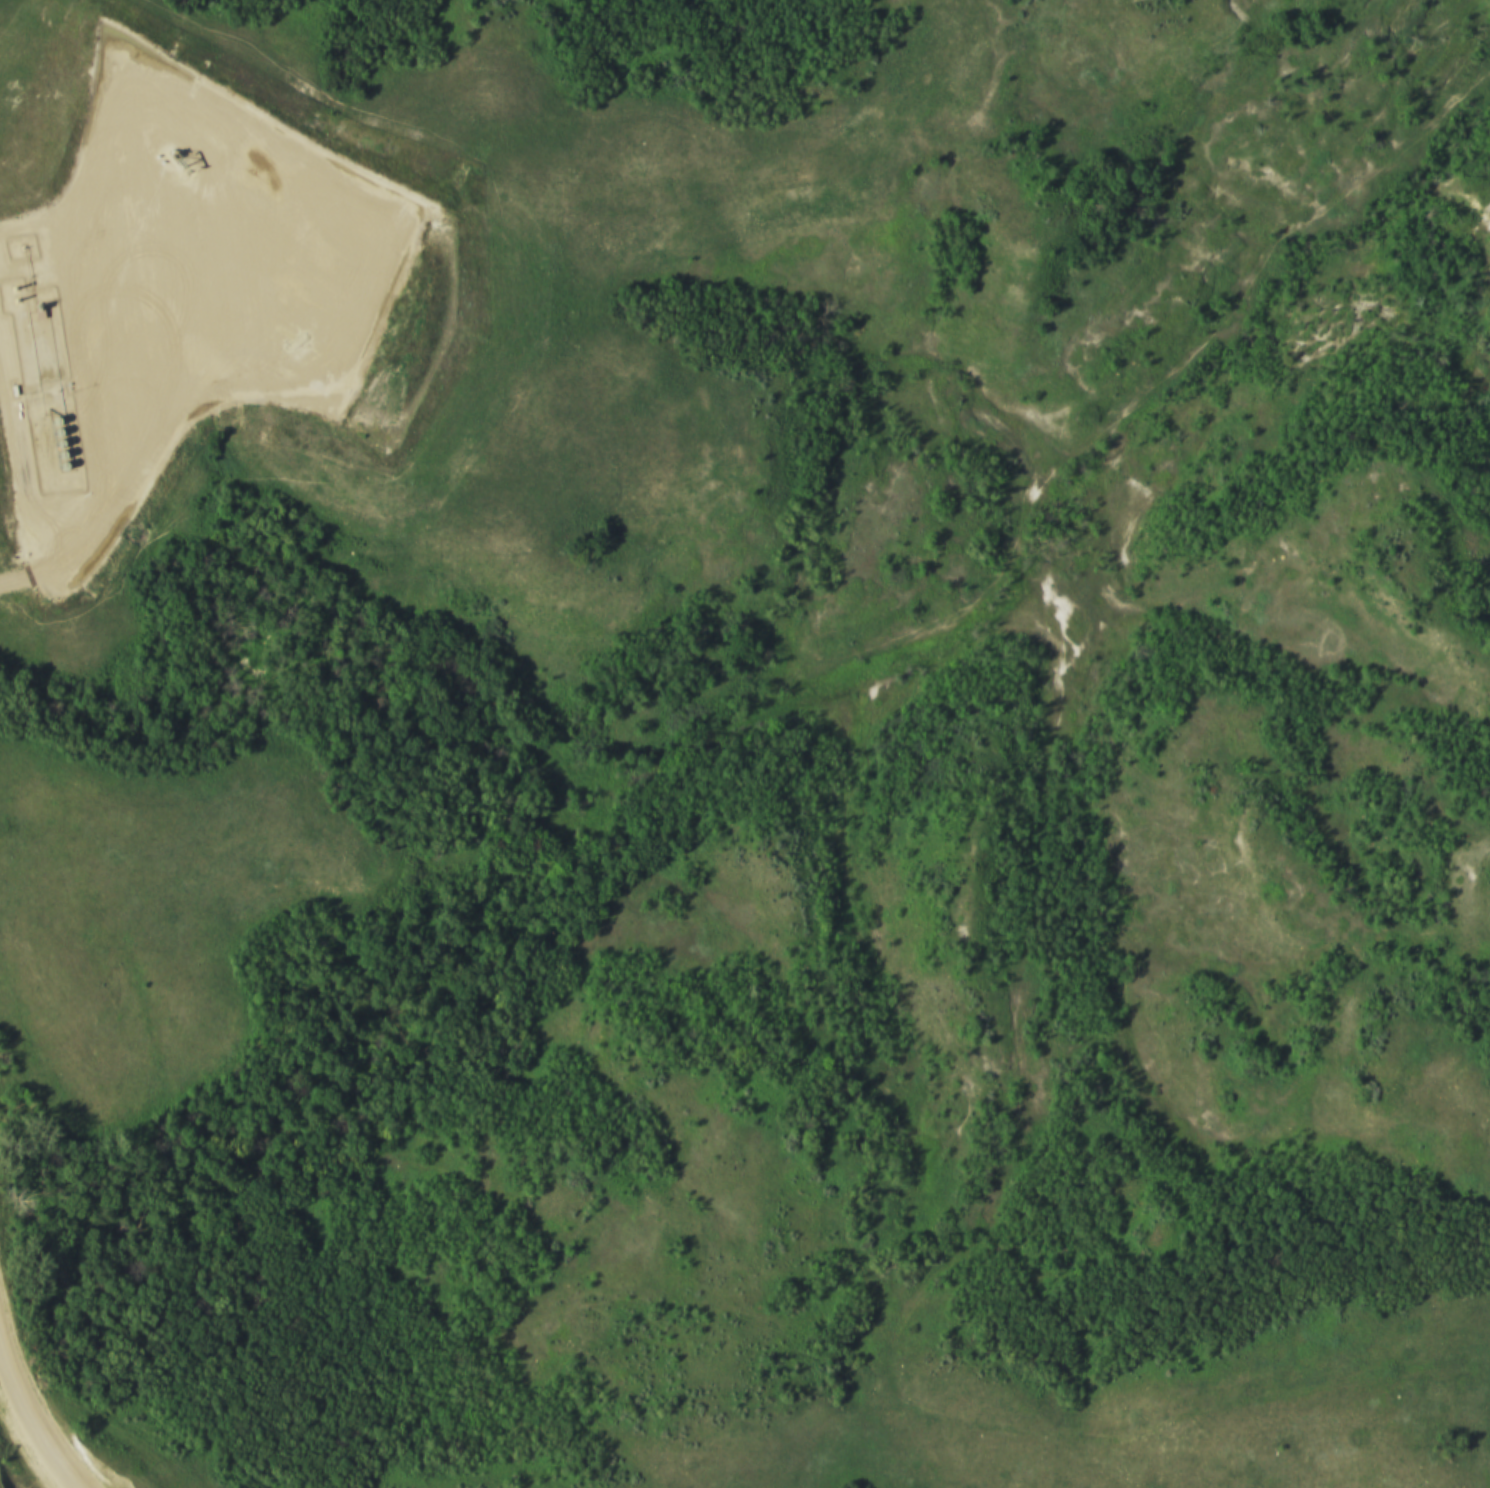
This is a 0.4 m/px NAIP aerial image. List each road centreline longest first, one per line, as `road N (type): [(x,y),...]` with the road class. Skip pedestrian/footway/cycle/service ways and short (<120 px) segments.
road 1 (residential): [(71,1487),(40,1442),(0,1344)]

